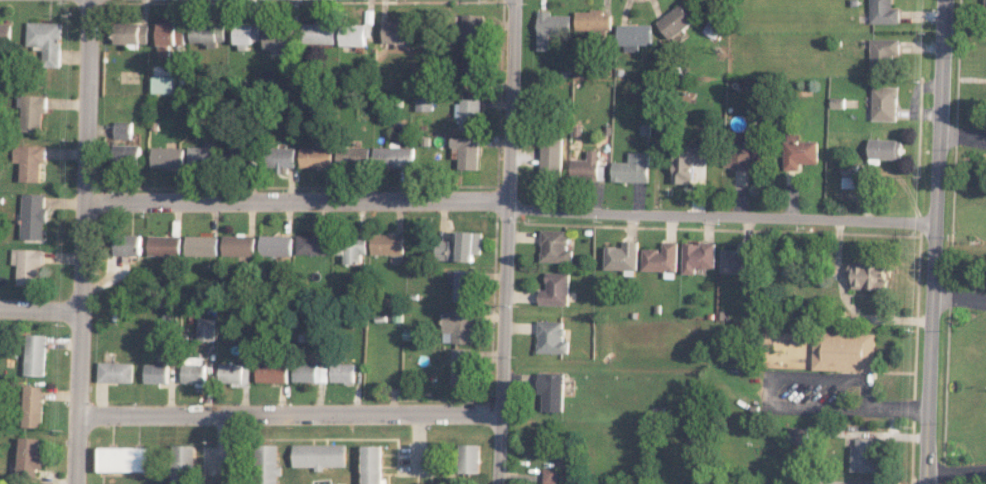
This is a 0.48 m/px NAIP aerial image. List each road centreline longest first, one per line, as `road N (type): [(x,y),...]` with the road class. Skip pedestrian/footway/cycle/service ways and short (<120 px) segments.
road 1 (residential): [(76,483),(92,0)]
road 2 (residential): [(498,483),(513,0)]
road 3 (secondary): [(927,483),(942,0)]
road 4 (residential): [(507,205),(934,224)]
road 5 (residential): [(78,416),(501,413)]
road 6 (residential): [(85,200),(507,205)]

